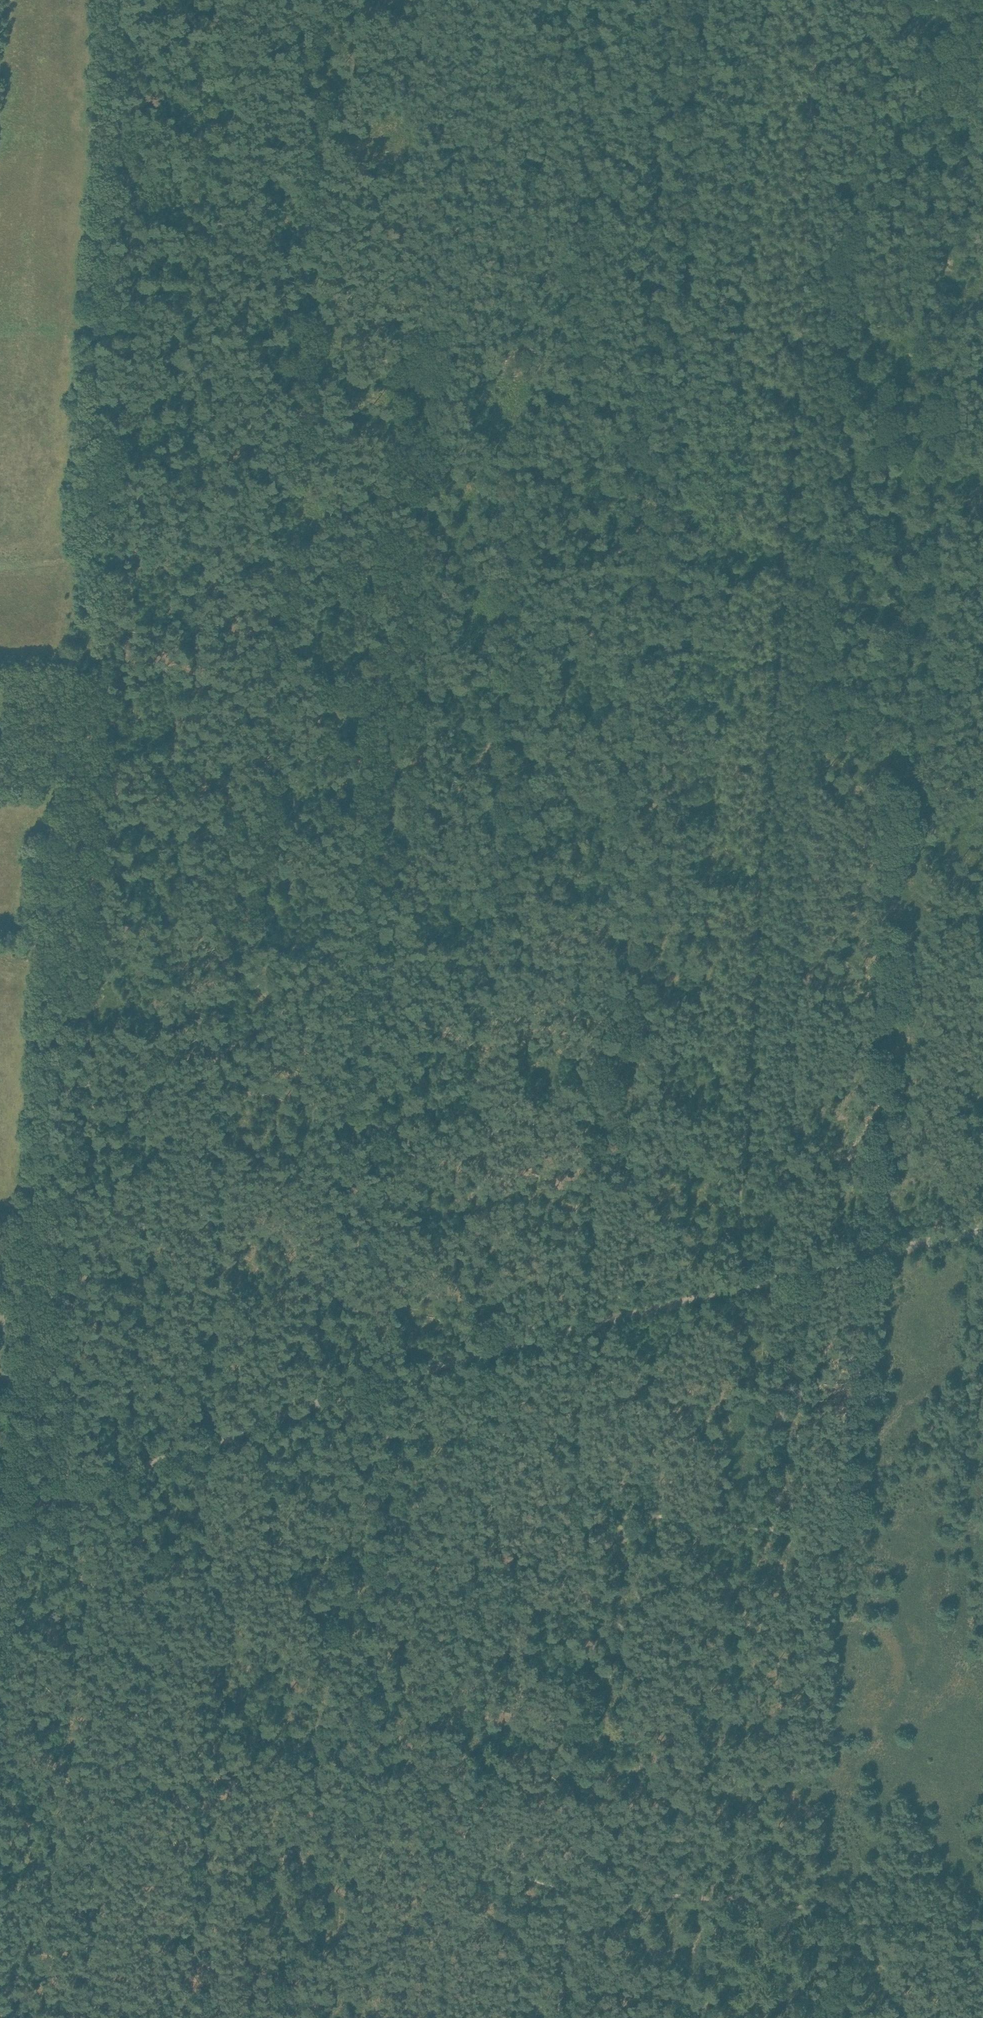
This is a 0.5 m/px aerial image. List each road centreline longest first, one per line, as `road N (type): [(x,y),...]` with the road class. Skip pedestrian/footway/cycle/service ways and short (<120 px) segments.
road 1 (track): [(18,1506),(394,1365),(982,1219)]
road 2 (track): [(982,1929),(922,1922),(805,1930),(725,1900),(662,1893),(610,1869),(550,1881),(440,1839),(396,1806),(380,1773),(374,1709),(383,1562)]
road 3 (track): [(394,1365),(383,1562)]

